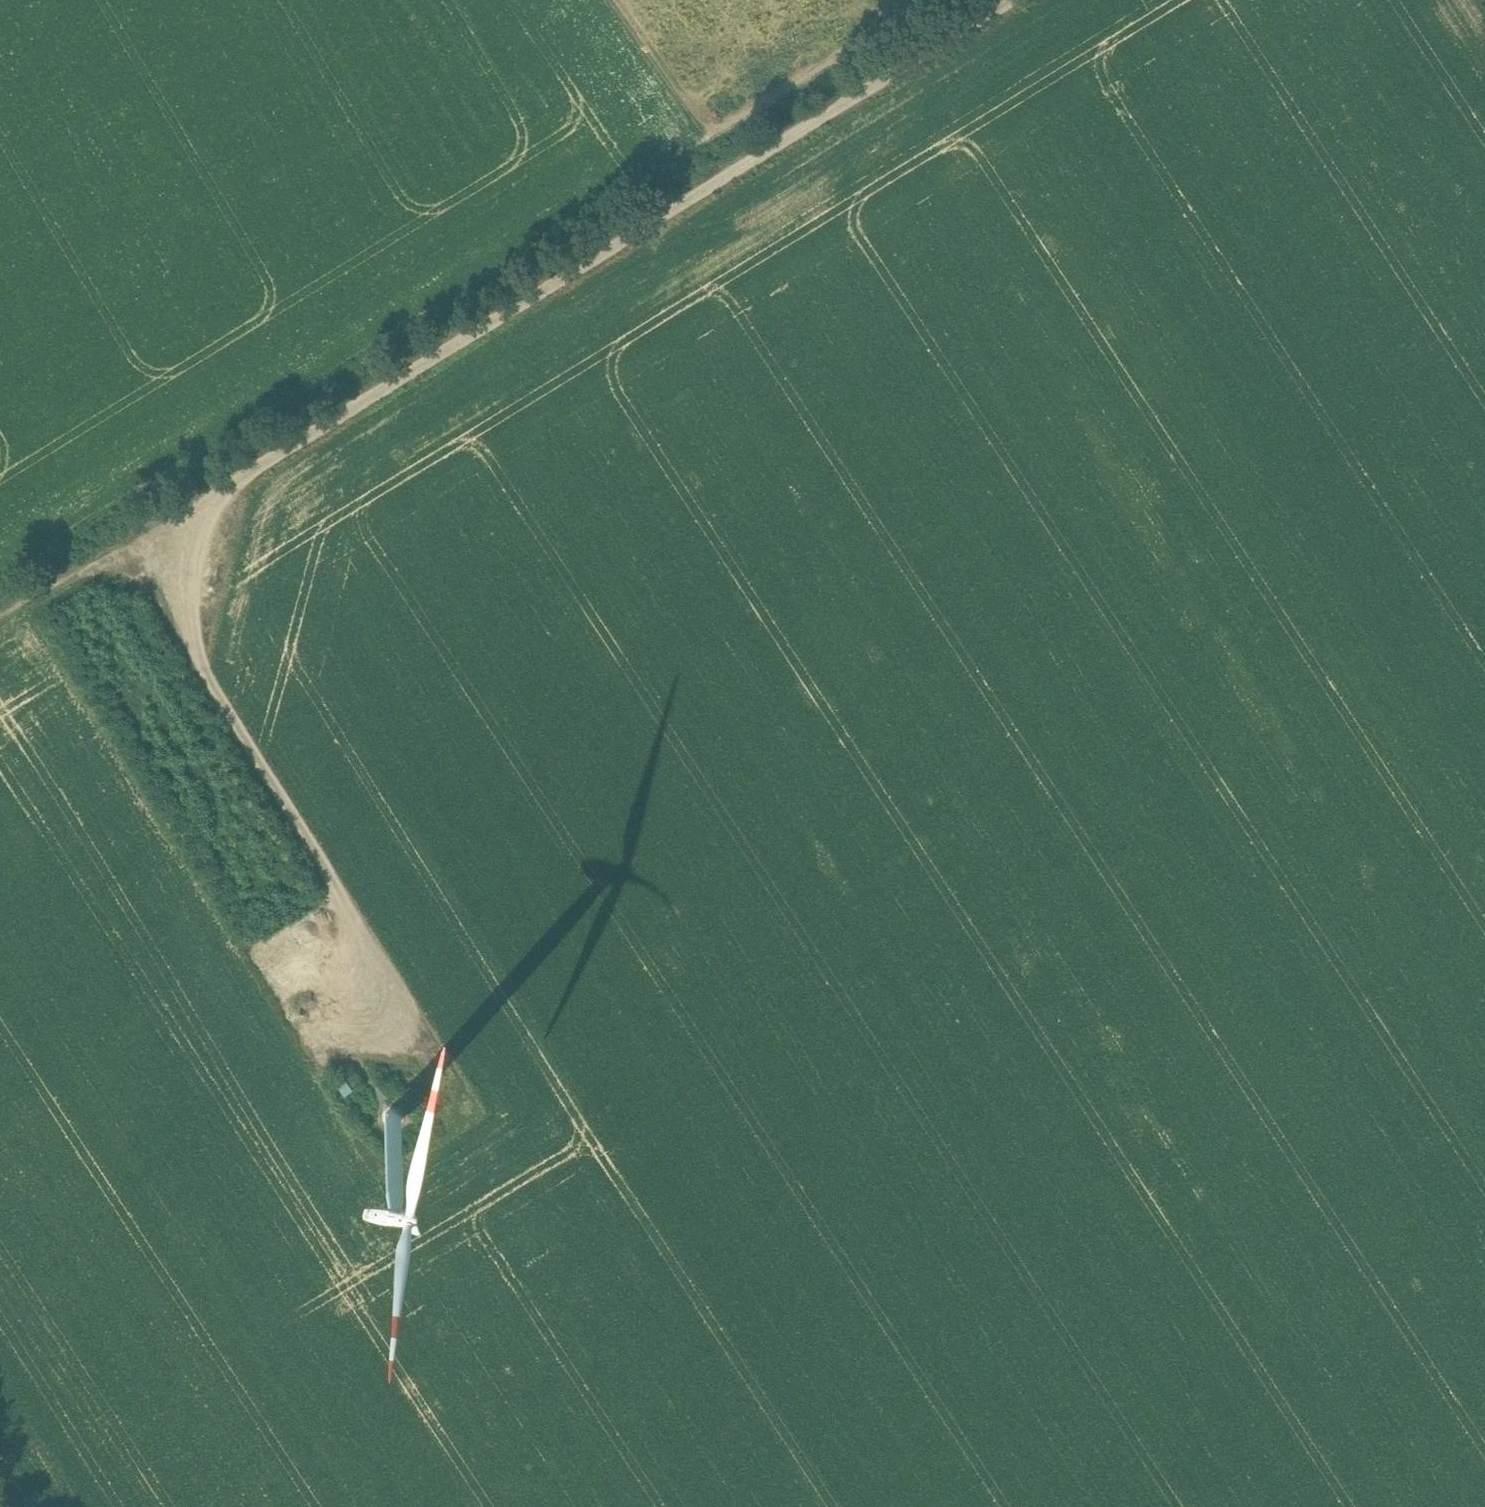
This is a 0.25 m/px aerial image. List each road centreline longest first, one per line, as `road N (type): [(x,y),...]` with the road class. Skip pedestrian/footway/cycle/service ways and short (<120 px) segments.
road 1 (track): [(410,1019),(165,606),(189,501),(1009,0)]
road 2 (track): [(189,501),(0,619)]

